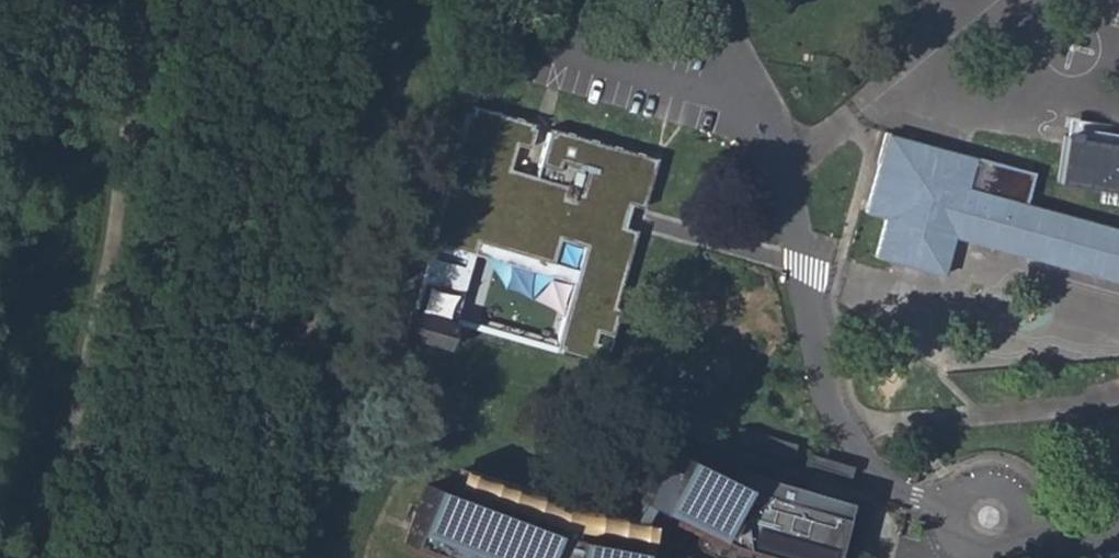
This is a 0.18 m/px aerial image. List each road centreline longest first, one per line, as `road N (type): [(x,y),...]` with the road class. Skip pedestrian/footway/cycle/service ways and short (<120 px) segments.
road 1 (residential): [(1118,528),(1051,532),(990,517)]

